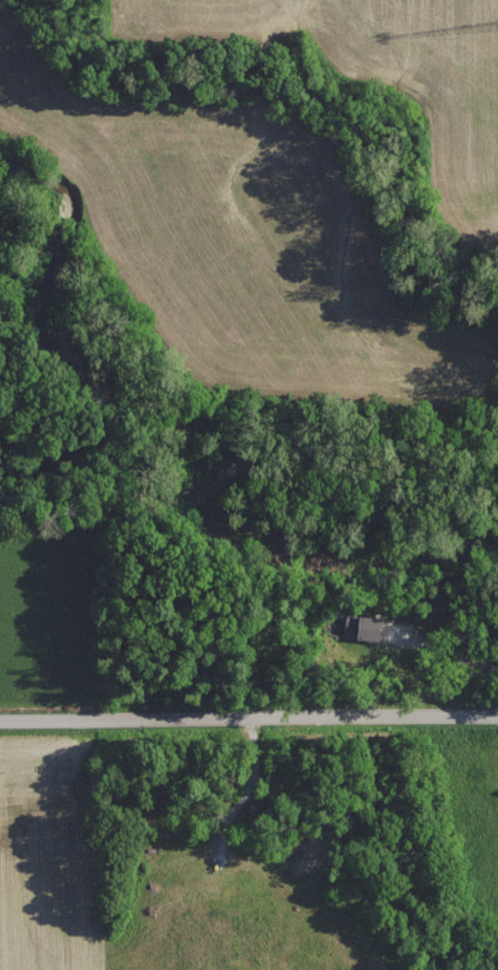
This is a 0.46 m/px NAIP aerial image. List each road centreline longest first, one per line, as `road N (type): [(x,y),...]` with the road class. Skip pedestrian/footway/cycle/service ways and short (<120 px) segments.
road 1 (tertiary): [(0,720),(497,715)]

